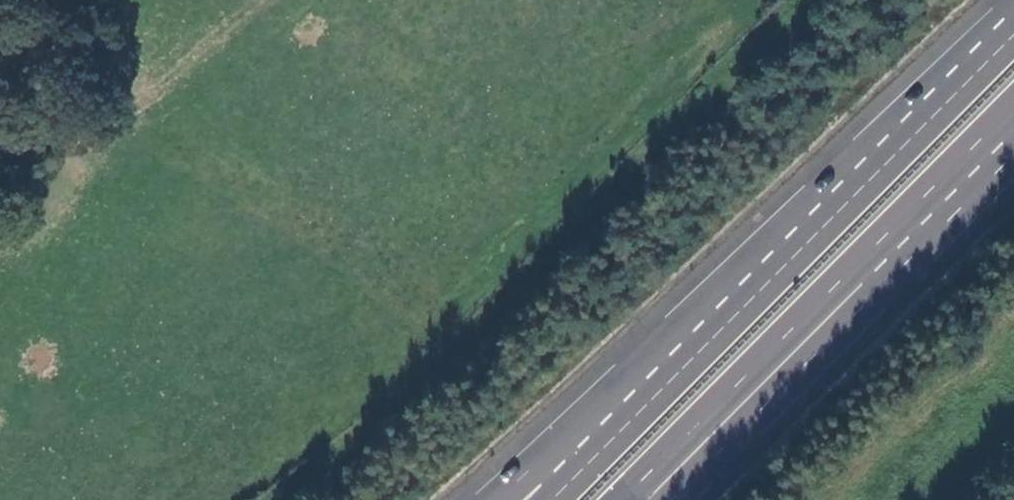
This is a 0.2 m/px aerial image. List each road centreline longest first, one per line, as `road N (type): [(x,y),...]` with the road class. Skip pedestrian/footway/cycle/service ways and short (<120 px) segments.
road 1 (motorway): [(1013,28),(550,482)]
road 2 (motorway): [(630,499),(861,287)]
road 3 (motorway): [(670,499),(861,287)]
road 4 (motorway): [(861,287),(1013,129)]
road 5 (track): [(0,170),(18,147),(45,0)]

